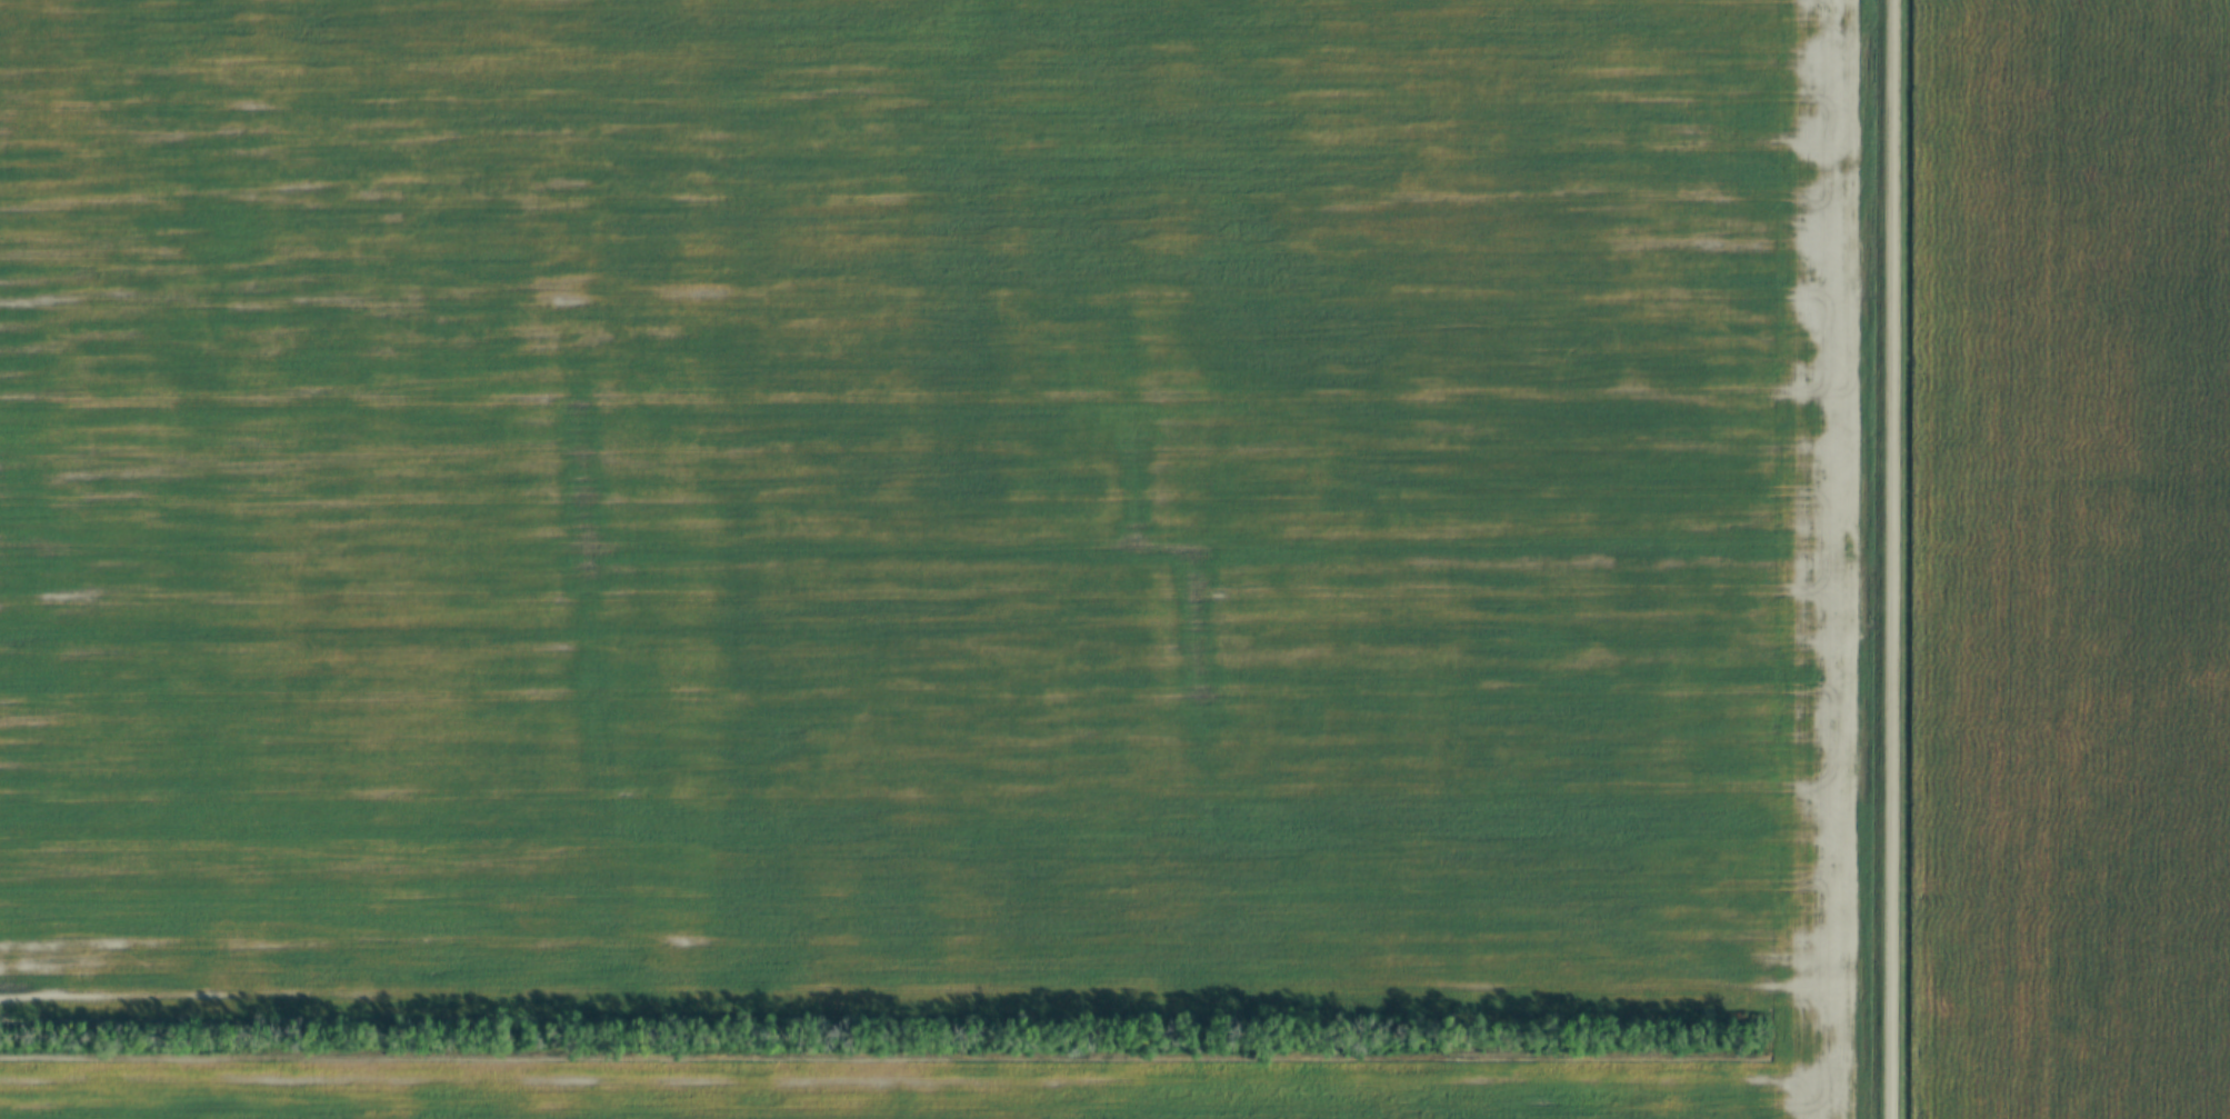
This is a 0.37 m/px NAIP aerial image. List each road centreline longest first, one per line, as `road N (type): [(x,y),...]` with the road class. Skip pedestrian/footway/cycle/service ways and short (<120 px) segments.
road 1 (residential): [(1896,1118),(1900,0)]

